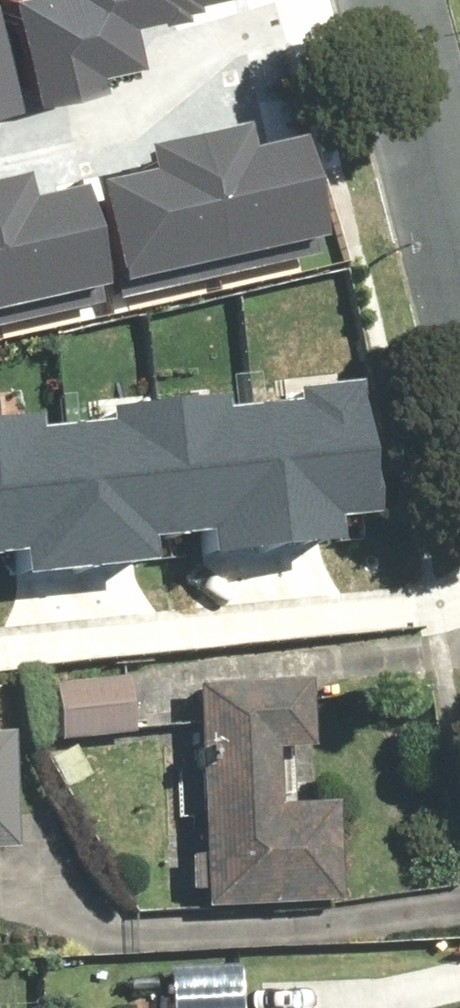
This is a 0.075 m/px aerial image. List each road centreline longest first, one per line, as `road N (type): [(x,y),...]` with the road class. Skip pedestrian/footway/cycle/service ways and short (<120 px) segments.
road 1 (residential): [(0,147),(122,112),(237,22),(297,0)]
road 2 (residential): [(459,214),(402,0)]

